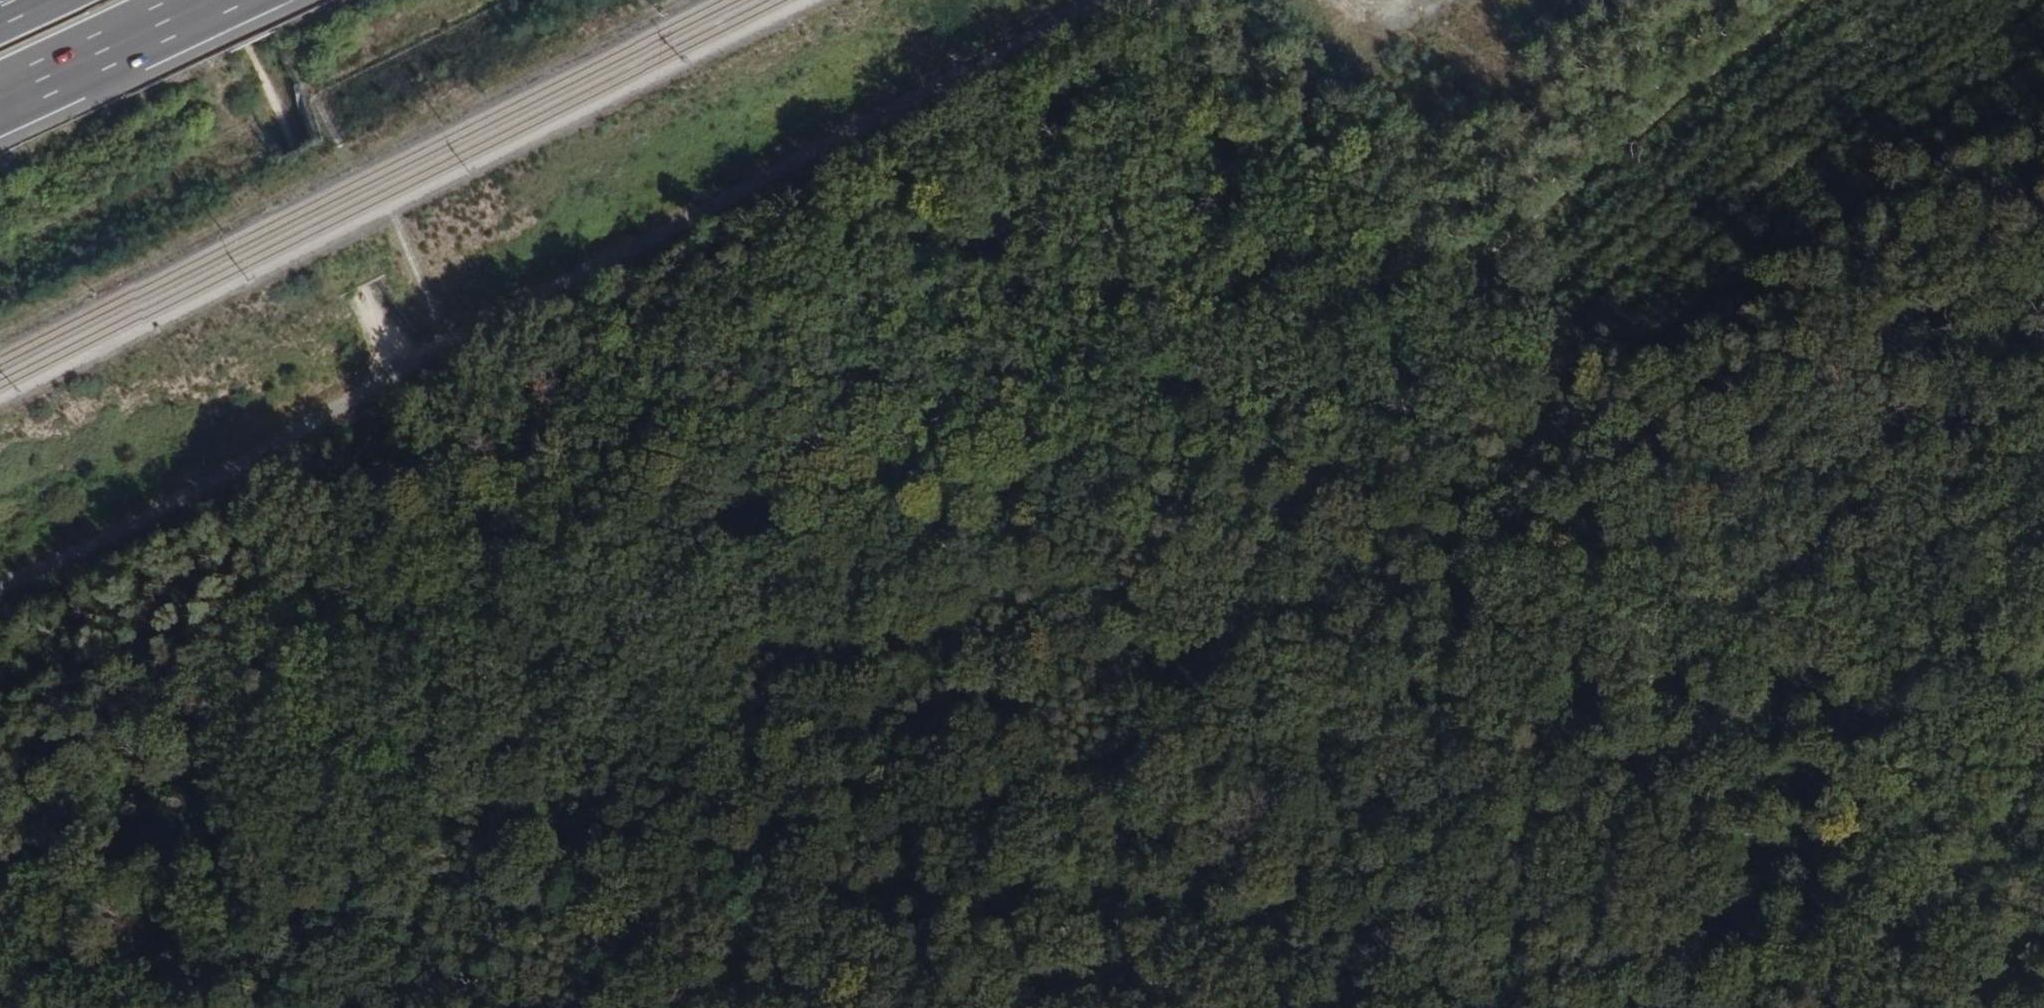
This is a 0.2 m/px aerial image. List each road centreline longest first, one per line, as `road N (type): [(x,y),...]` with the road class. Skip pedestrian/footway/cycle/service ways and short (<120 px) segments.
road 1 (track): [(2043,755),(1672,503),(1418,238),(1213,68),(1114,0)]
road 2 (track): [(227,0),(399,373),(552,282),(1085,0)]
road 3 (track): [(399,373),(0,586)]
road 4 (motorway): [(0,100),(215,0)]

